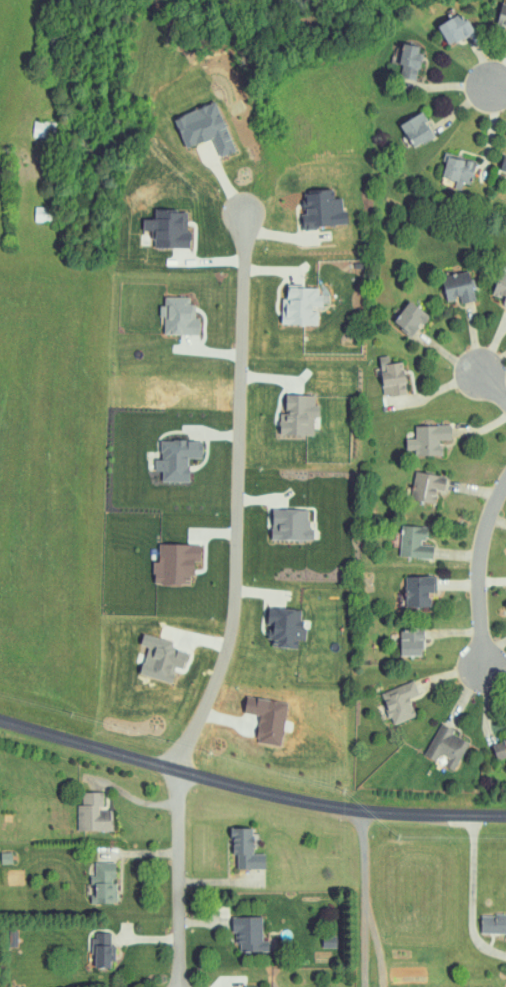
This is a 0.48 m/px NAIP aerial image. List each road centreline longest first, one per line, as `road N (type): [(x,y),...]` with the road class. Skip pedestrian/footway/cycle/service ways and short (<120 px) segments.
road 1 (residential): [(241,219),(232,626),(180,772)]
road 2 (tertiary): [(505,816),(318,805),(0,721)]
road 3 (residential): [(180,772),(185,986)]
road 4 (residential): [(505,482),(479,556),(485,669)]
road 5 (residential): [(362,811),(360,986)]

